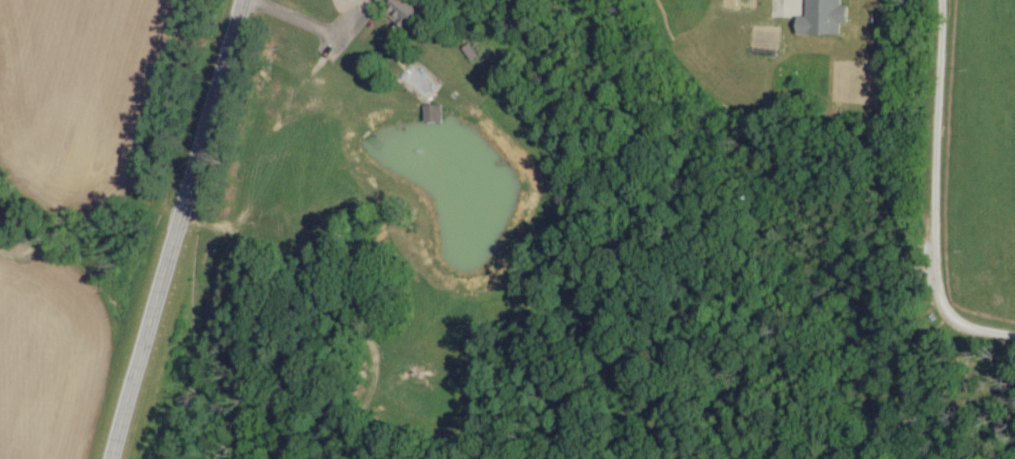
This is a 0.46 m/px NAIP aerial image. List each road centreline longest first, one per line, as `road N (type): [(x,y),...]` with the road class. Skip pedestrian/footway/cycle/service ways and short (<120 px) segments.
road 1 (secondary): [(110,458),(238,0)]

